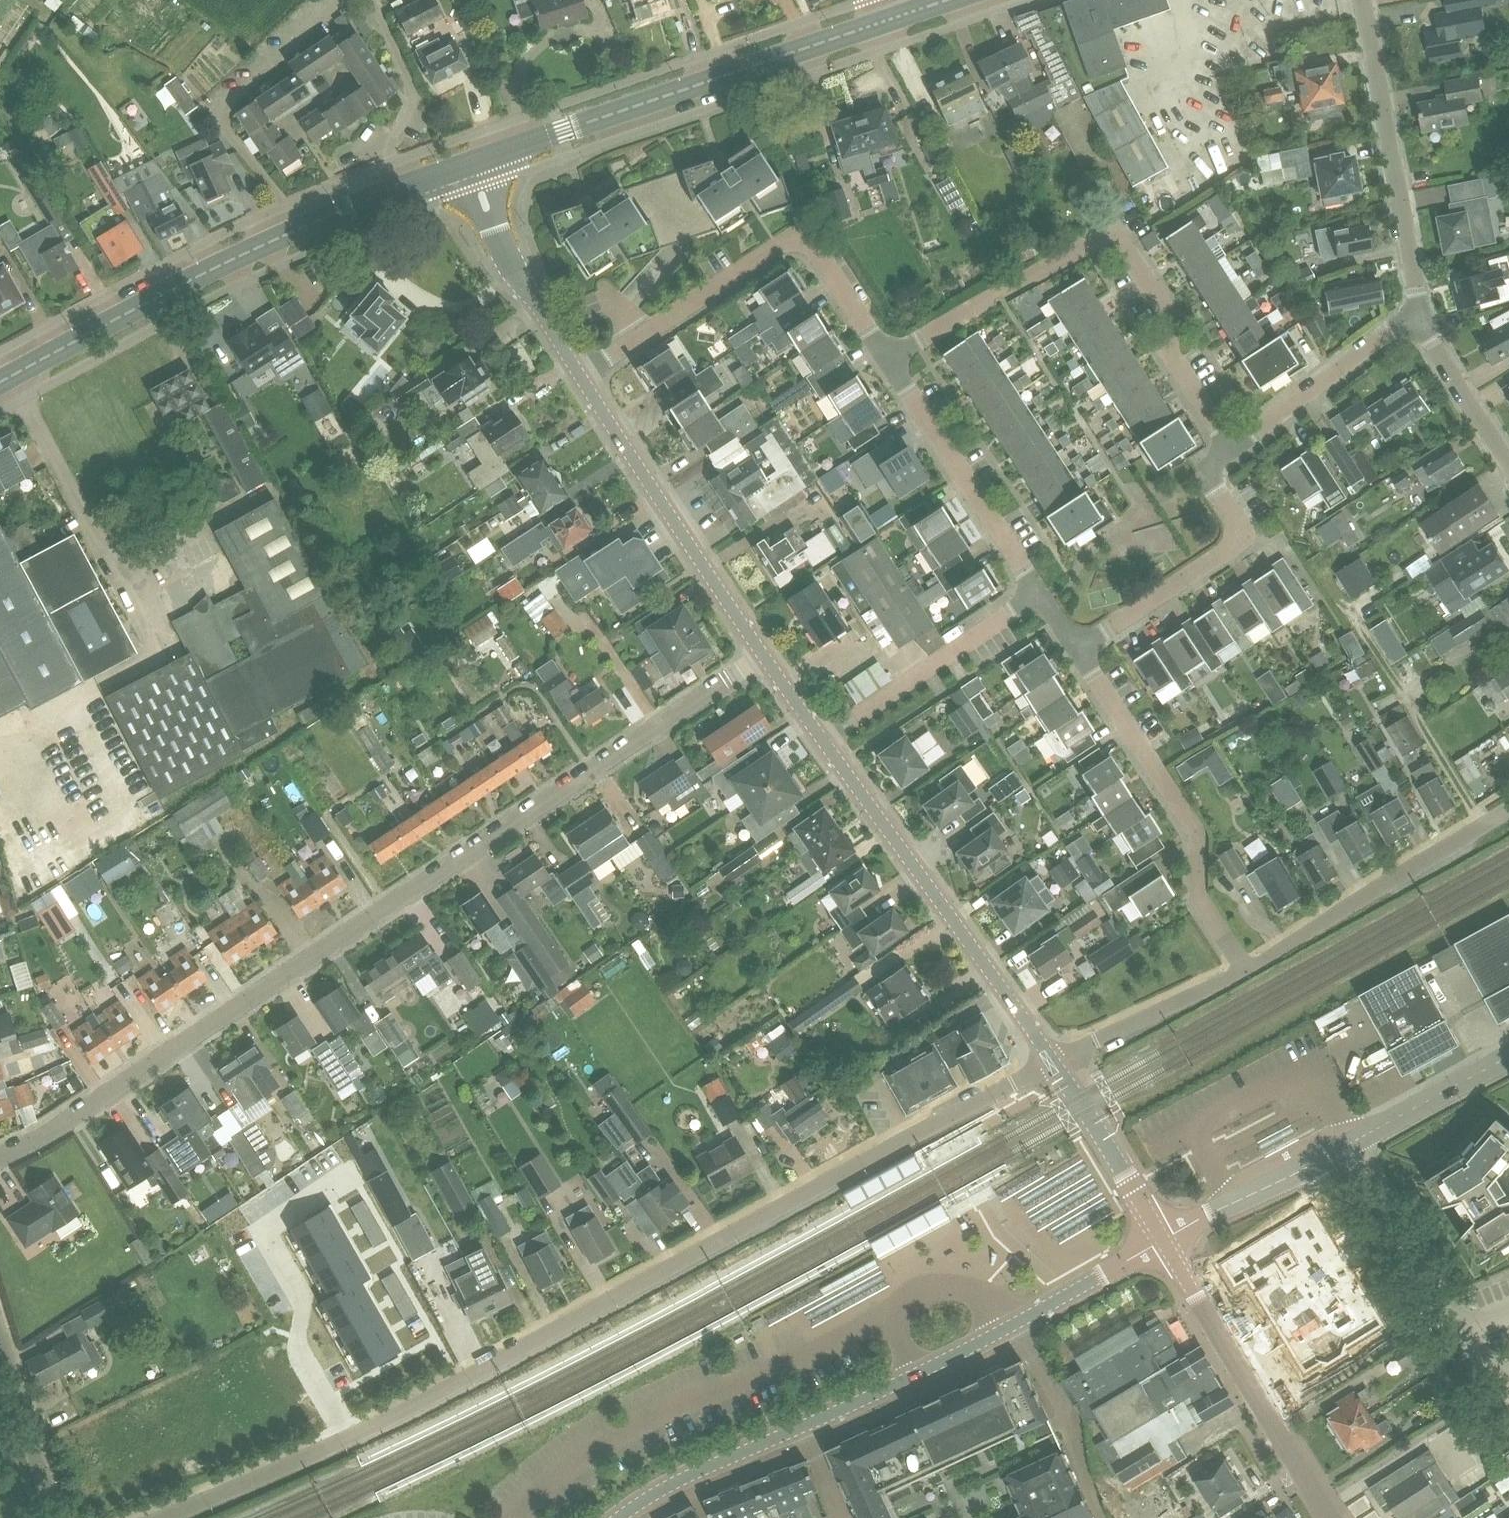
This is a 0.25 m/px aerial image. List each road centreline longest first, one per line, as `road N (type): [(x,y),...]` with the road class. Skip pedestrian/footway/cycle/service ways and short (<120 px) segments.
road 1 (residential): [(156,1517),(445,1387),(1053,1061)]
road 2 (residential): [(763,655),(72,1118),(0,1158)]
road 3 (residential): [(1231,448),(1169,352),(1165,310),(1115,242),(1093,243),(887,359)]
road 4 (primary): [(470,163),(888,20)]
road 5 (residential): [(887,359),(816,251),(792,240),(580,375)]
road 6 (unclassified): [(1053,1061),(822,739)]
road 7 (residential): [(1245,971),(1199,896),(1194,828),(1078,650)]
road 8 (unclassified): [(763,655),(580,375)]
road 9 (primary): [(0,382),(295,231)]
road 10 (residential): [(1328,1517),(1163,1239)]
road 11 (residential): [(1422,316),(1363,0)]
road 12 (residential): [(1245,971),(1508,811)]
road 13 (residential): [(1078,650),(1234,545),(1237,524),(1210,477),(1231,448)]
road 14 (residential): [(334,0),(234,90),(224,110),(228,132),(295,231)]
road 15 (residential): [(1039,593),(887,359)]
road 16 (residential): [(822,739),(1039,593)]
road 17 (residential): [(1508,1310),(1477,1322),(1457,1315),(1351,1142)]
road 18 (unclassified): [(580,375),(500,240),(470,163)]
road 19 (tertiary): [(802,1427),(1015,1323)]
road 20 (residential): [(1231,448),(1390,329),(1422,316)]
road 21 (residential): [(1101,1517),(1068,1419),(1015,1323)]
road 22 (residential): [(1053,1061),(1245,971)]
road 23 (tertiary): [(1351,1142),(1163,1239)]
road 24 (unclassified): [(1163,1239),(1053,1061)]
road 25 (residential): [(401,188),(390,147),(412,88),(364,0)]
road 26 (tertiary): [(619,1517),(670,1484),(802,1427)]
road 27 (residential): [(0,1342),(57,1517)]
road 28 (tertiary): [(1508,1056),(1351,1142)]
road 29 (residential): [(1508,464),(1422,316)]
road 30 (tertiary): [(1015,1323),(1163,1239)]

